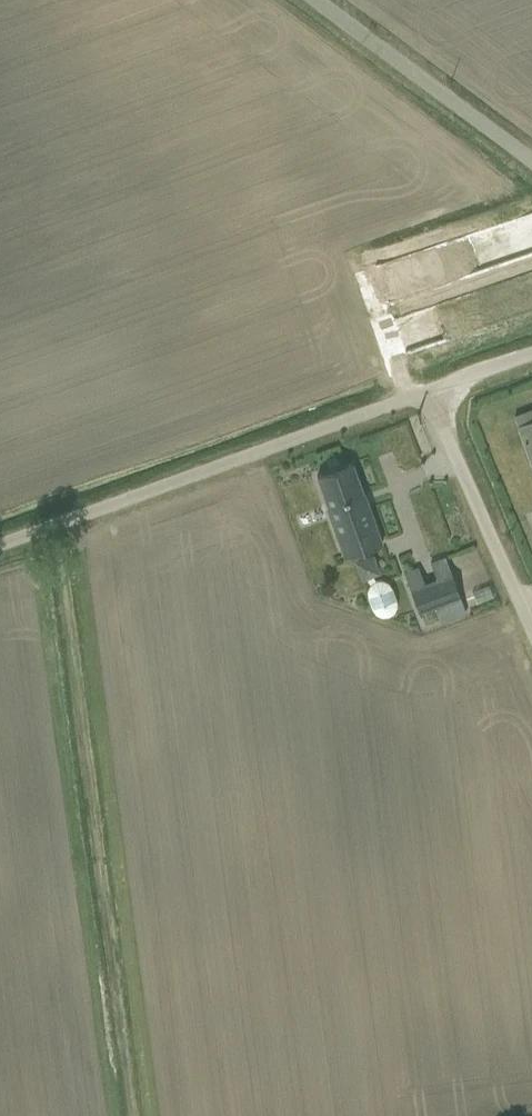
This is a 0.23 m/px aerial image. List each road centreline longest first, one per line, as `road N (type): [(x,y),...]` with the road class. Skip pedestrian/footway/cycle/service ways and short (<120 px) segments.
road 1 (unclassified): [(430,391),(0,544)]
road 2 (unclassified): [(531,162),(315,0)]
road 3 (unclassified): [(531,620),(430,391)]

